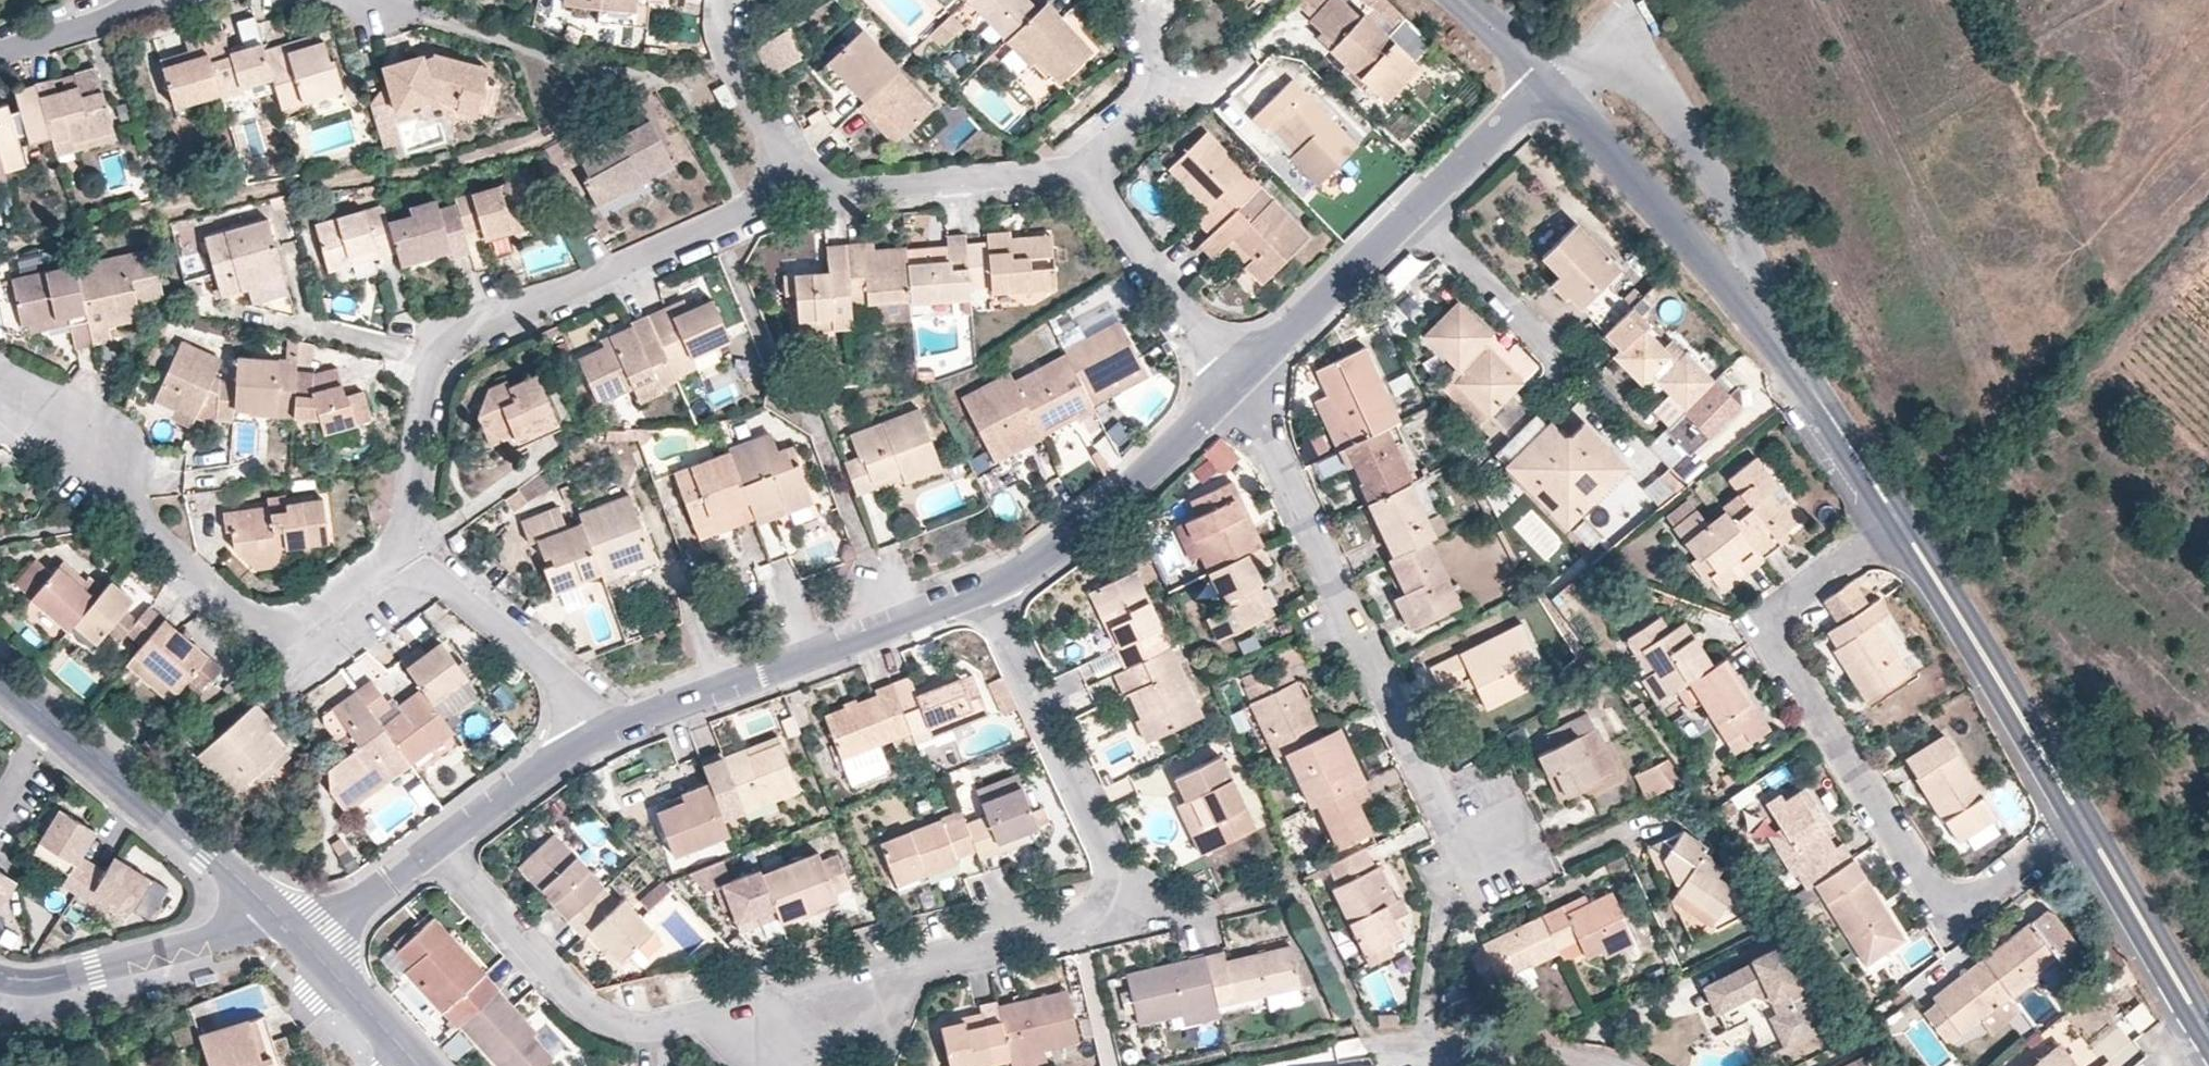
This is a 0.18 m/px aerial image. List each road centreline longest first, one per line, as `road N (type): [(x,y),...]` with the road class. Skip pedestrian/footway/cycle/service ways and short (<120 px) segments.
road 1 (residential): [(433,844),(561,990),(604,1022),(630,1025),(1099,925),(1123,906),(1126,888),(984,587)]
road 2 (residential): [(1888,519),(1764,616),(1837,750),(1936,892),(1985,886),(2071,821)]
road 3 (residential): [(408,541),(428,402),(448,361),(493,332),(796,202)]
road 4 (residential): [(1237,384),(1449,831),(1498,863)]
road 5 (residential): [(0,412),(256,618),(301,614),(408,541)]
road 6 (tertiary): [(1543,81),(1826,410)]
road 7 (residential): [(1826,410),(1701,136),(1637,61),(1608,49)]
road 8 (residential): [(594,738),(984,587)]
road 9 (tertiary): [(1888,519),(1973,646),(2071,821)]
road 10 (residential): [(984,587),(1086,522),(1237,384)]
road 11 (residential): [(796,202),(1035,180),(1077,189)]
road 12 (residential): [(262,906),(50,722)]
road 13 (residential): [(0,981),(32,985),(166,952),(224,935),(262,906)]
road 14 (residential): [(594,738),(548,668),(418,561),(408,541)]
road 15 (tertiary): [(2071,821),(2208,1047)]
road 16 (residential): [(1237,384),(1416,206)]
road 17 (residential): [(1077,189),(1237,384)]
road 18 (residential): [(1108,0),(1147,46),(1149,79),(1077,189)]
road 19 (residential): [(1416,206),(1571,367)]
road 20 (residential): [(796,202),(779,133),(725,36),(726,0)]
road 21 (residential): [(433,844),(594,738)]
road 22 (residential): [(1416,206),(1543,81)]
road 23 (residential): [(304,941),(433,844)]
road 24 (residential): [(410,1057),(304,941)]
road 25 (residential): [(0,42),(120,0)]
road 26 (tertiary): [(1826,410),(1888,519)]

